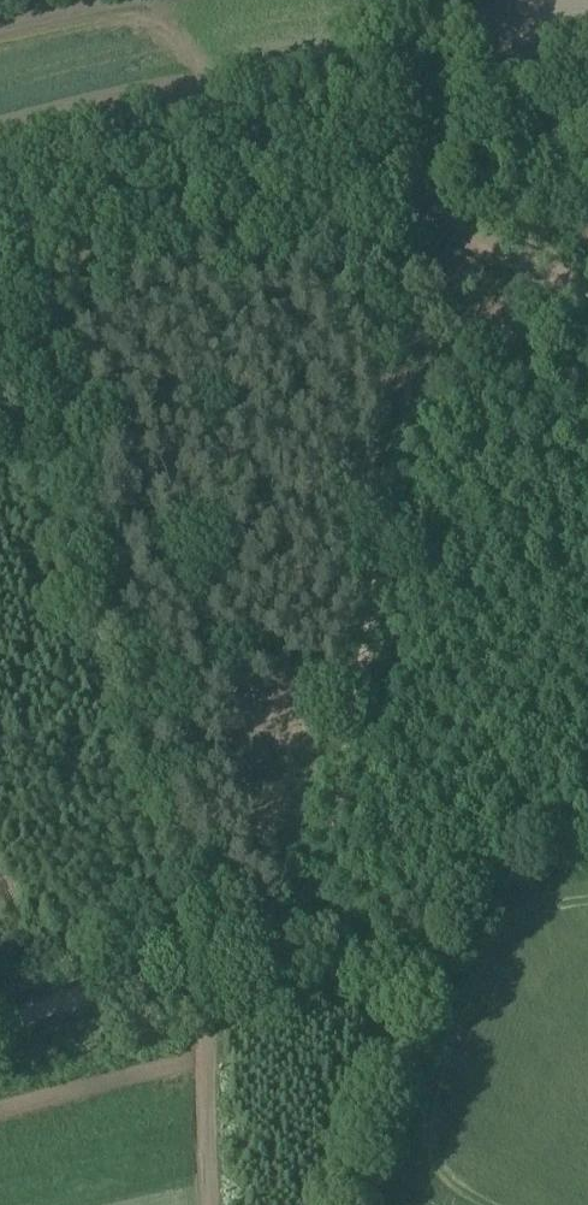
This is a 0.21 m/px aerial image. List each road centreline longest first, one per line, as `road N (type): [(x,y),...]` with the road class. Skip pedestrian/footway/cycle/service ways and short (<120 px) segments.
road 1 (track): [(587,318),(468,336),(395,448),(310,883),(226,936),(0,1001)]
road 2 (track): [(414,0),(410,178),(587,274)]
road 3 (track): [(207,1204),(192,946)]

